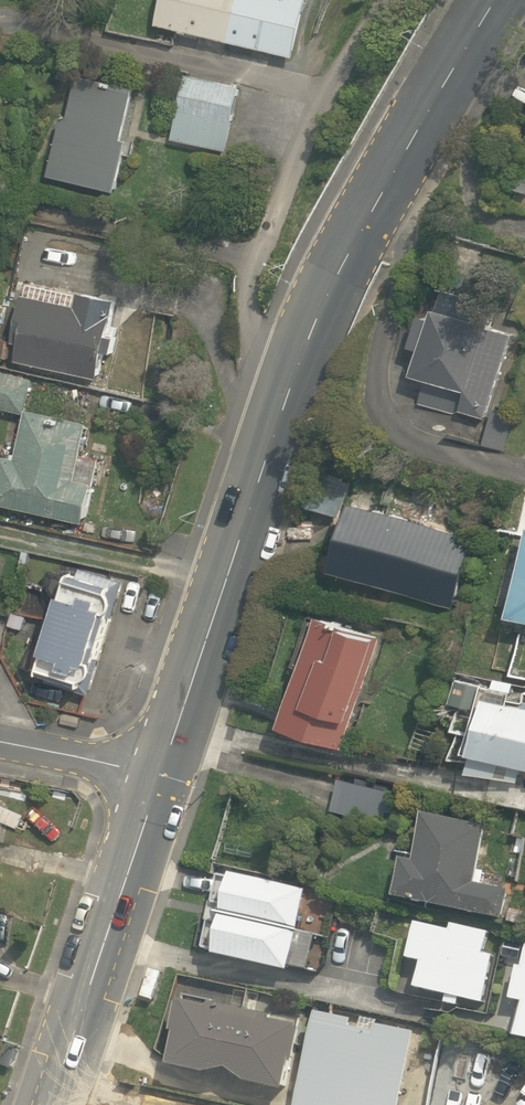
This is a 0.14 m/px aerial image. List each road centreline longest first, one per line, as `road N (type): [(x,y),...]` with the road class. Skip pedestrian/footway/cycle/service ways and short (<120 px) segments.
road 1 (secondary): [(160,779),(312,326),(376,202)]
road 2 (residential): [(376,202),(407,233),(377,360),(380,401),(410,435),(524,470)]
road 3 (secondary): [(51,1104),(160,779)]
road 4 (secondary): [(376,202),(496,0)]
road 5 (residential): [(160,779),(0,743)]

